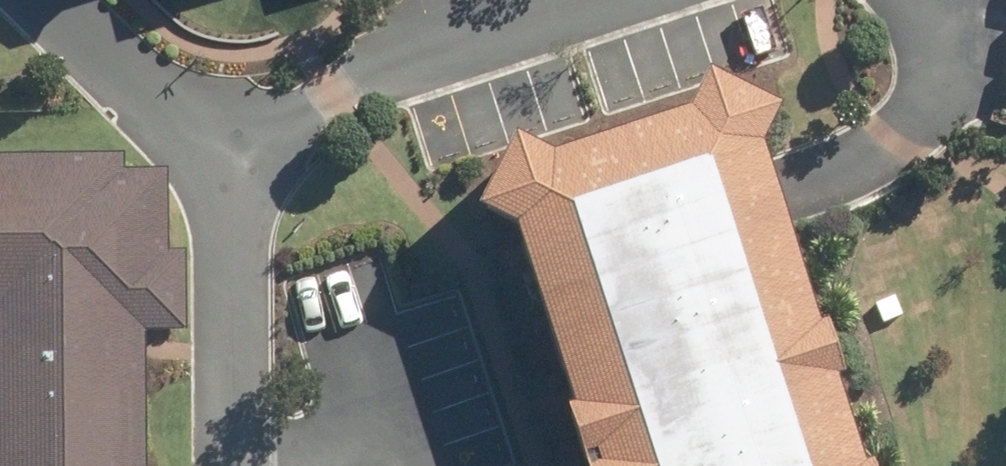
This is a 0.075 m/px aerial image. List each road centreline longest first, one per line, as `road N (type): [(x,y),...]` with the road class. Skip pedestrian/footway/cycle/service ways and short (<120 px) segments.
road 1 (residential): [(233,185),(274,135),(372,74),(604,0)]
road 2 (residential): [(219,465),(233,185)]
road 3 (residential): [(233,185),(52,0)]
road 4 (residential): [(972,25),(895,145),(810,180)]

